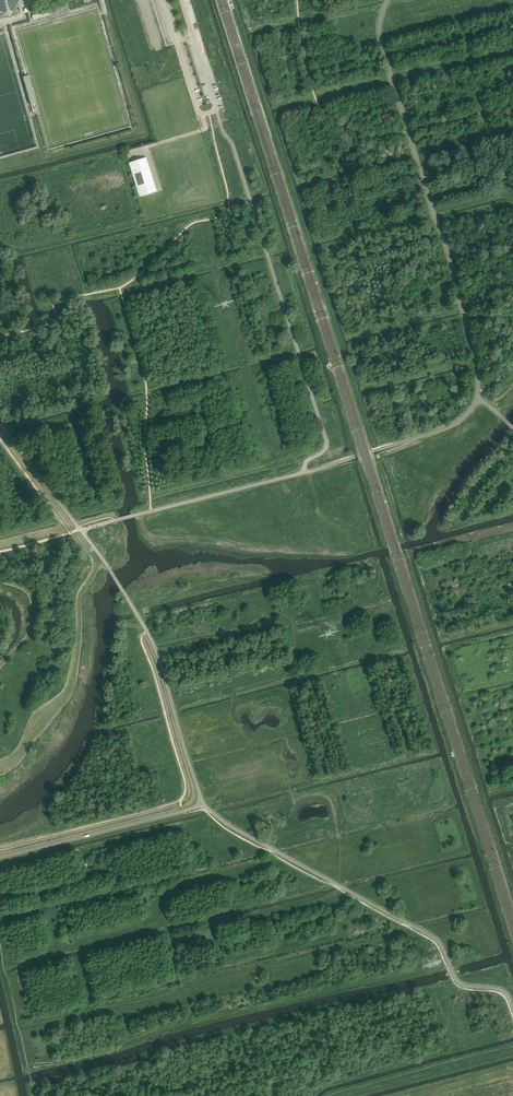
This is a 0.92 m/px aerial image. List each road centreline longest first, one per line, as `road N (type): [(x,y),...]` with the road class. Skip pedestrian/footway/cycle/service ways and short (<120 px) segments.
road 1 (unclassified): [(182,0),(216,110),(202,114)]

